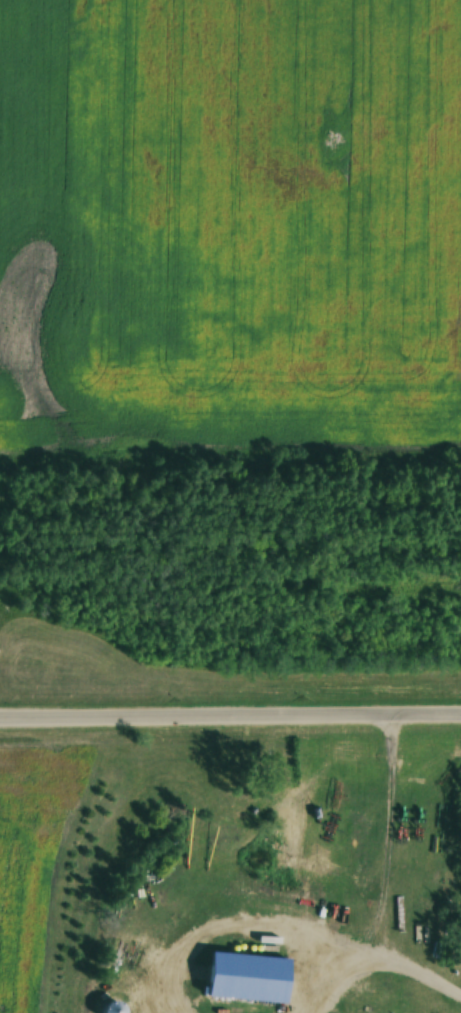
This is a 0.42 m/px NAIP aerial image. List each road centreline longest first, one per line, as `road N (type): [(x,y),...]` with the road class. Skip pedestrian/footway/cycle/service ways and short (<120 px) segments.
road 1 (residential): [(0,718),(460,712)]

